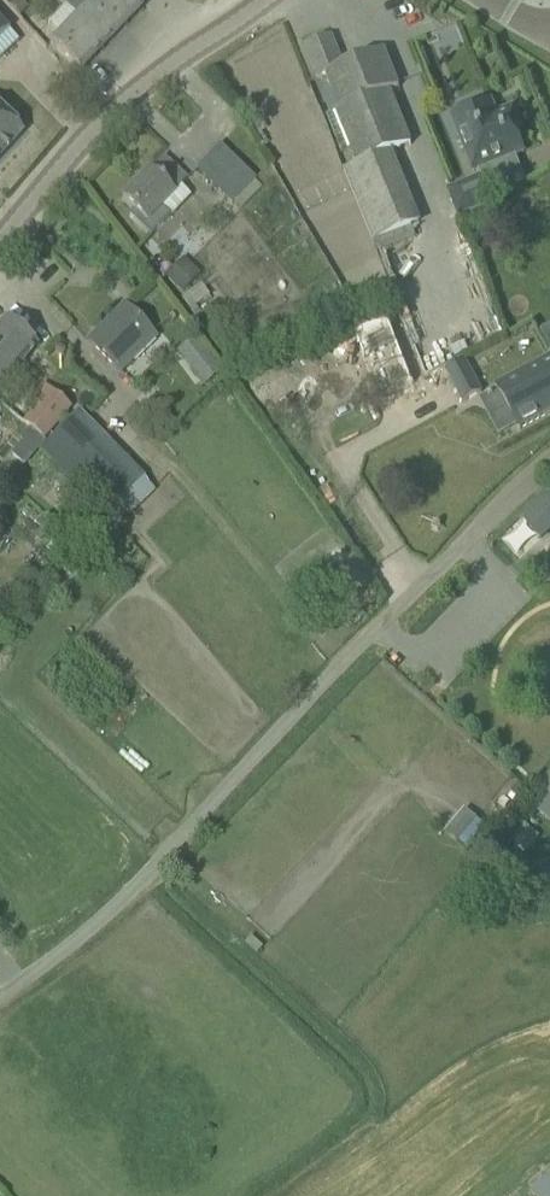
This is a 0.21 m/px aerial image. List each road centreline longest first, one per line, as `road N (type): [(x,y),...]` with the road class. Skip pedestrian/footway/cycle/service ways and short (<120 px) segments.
road 1 (residential): [(0,999),(161,866),(549,455)]
road 2 (tertiary): [(0,244),(157,73),(263,0)]

